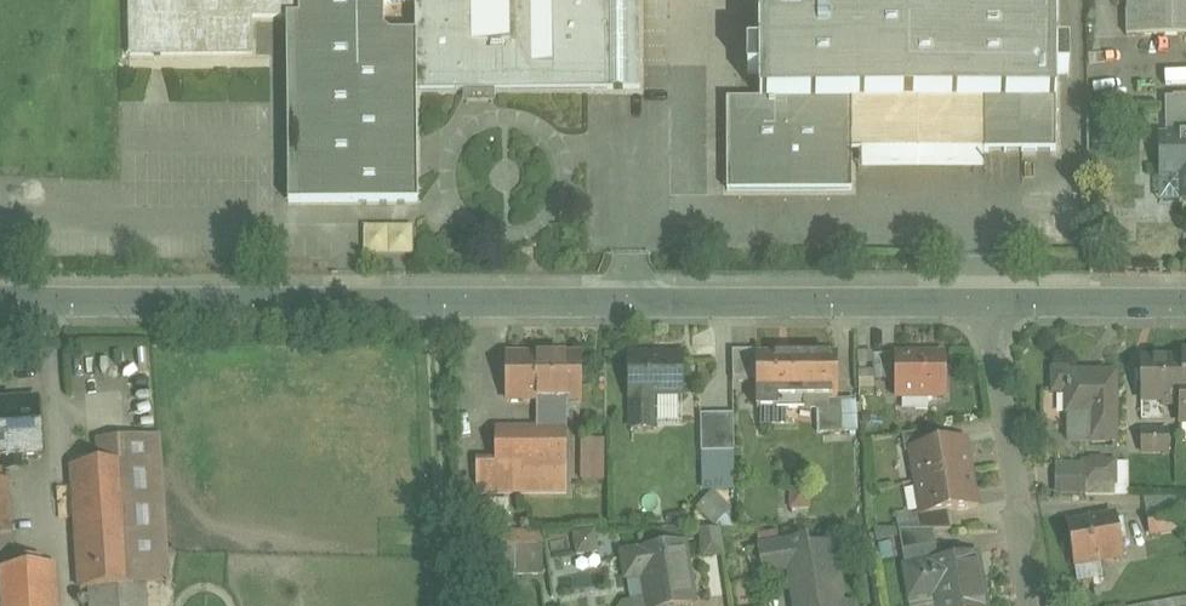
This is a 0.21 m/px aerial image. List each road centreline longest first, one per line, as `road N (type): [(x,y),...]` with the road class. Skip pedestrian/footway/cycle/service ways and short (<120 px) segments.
road 1 (residential): [(0,286),(383,302),(994,302)]
road 2 (residential): [(1039,605),(994,302)]
road 3 (residential): [(994,302),(1185,304)]

